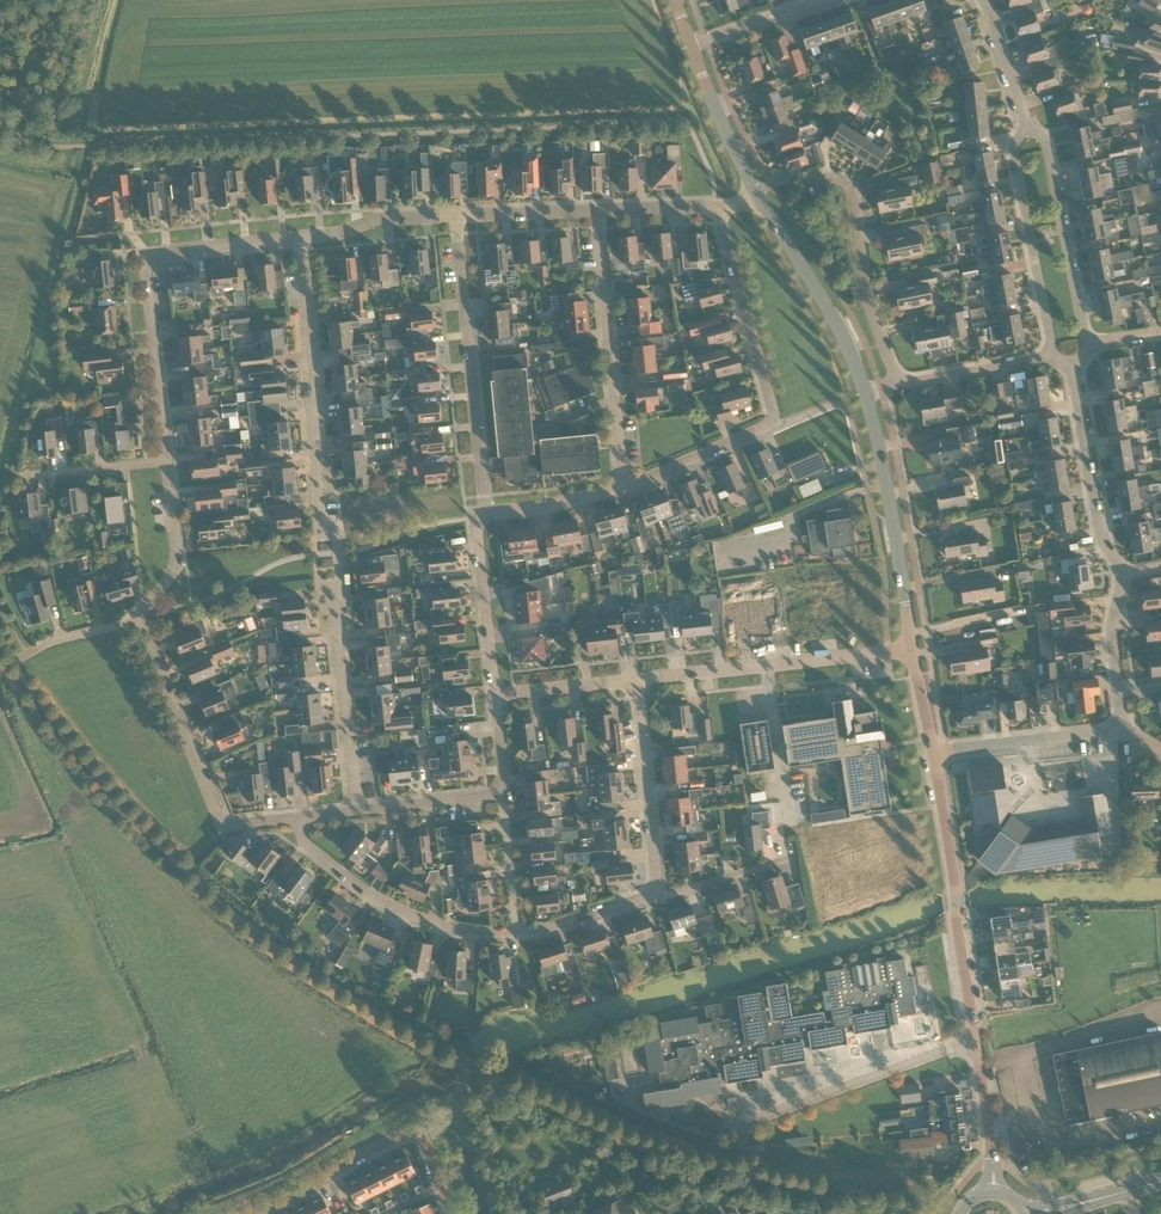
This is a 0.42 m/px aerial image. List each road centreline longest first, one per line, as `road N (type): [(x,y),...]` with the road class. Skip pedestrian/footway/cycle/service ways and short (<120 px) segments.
road 1 (residential): [(356,812),(339,554),(323,516),(303,241)]
road 2 (secondary): [(994,1191),(938,756)]
road 3 (residential): [(624,490),(774,423),(719,206)]
road 4 (residential): [(303,241),(147,254),(168,461)]
road 5 (residential): [(482,519),(456,213)]
road 6 (residential): [(138,619),(222,824),(301,817)]
road 7 (residential): [(635,681),(913,652)]
road 8 (residential): [(246,1213),(412,1133),(426,1143),(452,1213)]
road 9 (residential): [(906,387),(881,329),(853,186),(839,173),(801,181)]
road 10 (residential): [(516,938),(424,925),(364,894),(309,846),(301,817)]
road 11 (secondary): [(913,652),(867,398)]
road 12 (secondary): [(867,398),(841,333),(756,194)]
road 13 (residential): [(1027,128),(1051,153),(1085,347)]
road 14 (residential): [(1051,353),(1015,159),(1027,128)]
road 15 (residential): [(657,900),(635,681)]
road 16 (residential): [(1122,575),(1101,533),(1071,368)]
road 17 (residential): [(615,404),(597,209)]
road 18 (residential): [(938,756),(1124,733)]
road 19 (residential): [(494,695),(482,519)]
road 20 (residential): [(168,461),(179,568),(138,619)]
road 21 (secondary): [(756,194),(691,45)]
road 22 (residential): [(1124,733),(1112,630),(1122,575)]
road 23 (residential): [(456,213),(389,217),(303,241)]
road 24 (residential): [(356,812),(505,792)]
road 25 (residential): [(1051,353),(906,387)]
road 26 (residential): [(516,938),(505,792)]
road 27 (residential): [(657,900),(516,938)]
road 28 (residential): [(482,519),(624,490)]
road 29 (residential): [(24,477),(168,461)]
road 30 (residential): [(494,695),(635,681)]
road 31 (residential): [(597,209),(456,213)]
road 32 (residential): [(789,863),(657,900)]
road 33 (residential): [(1027,128),(985,0)]
road 34 (residential): [(13,664),(51,642),(138,619)]
road 35 (residential): [(691,45),(816,0)]
road 36 (residential): [(719,206),(597,209)]

